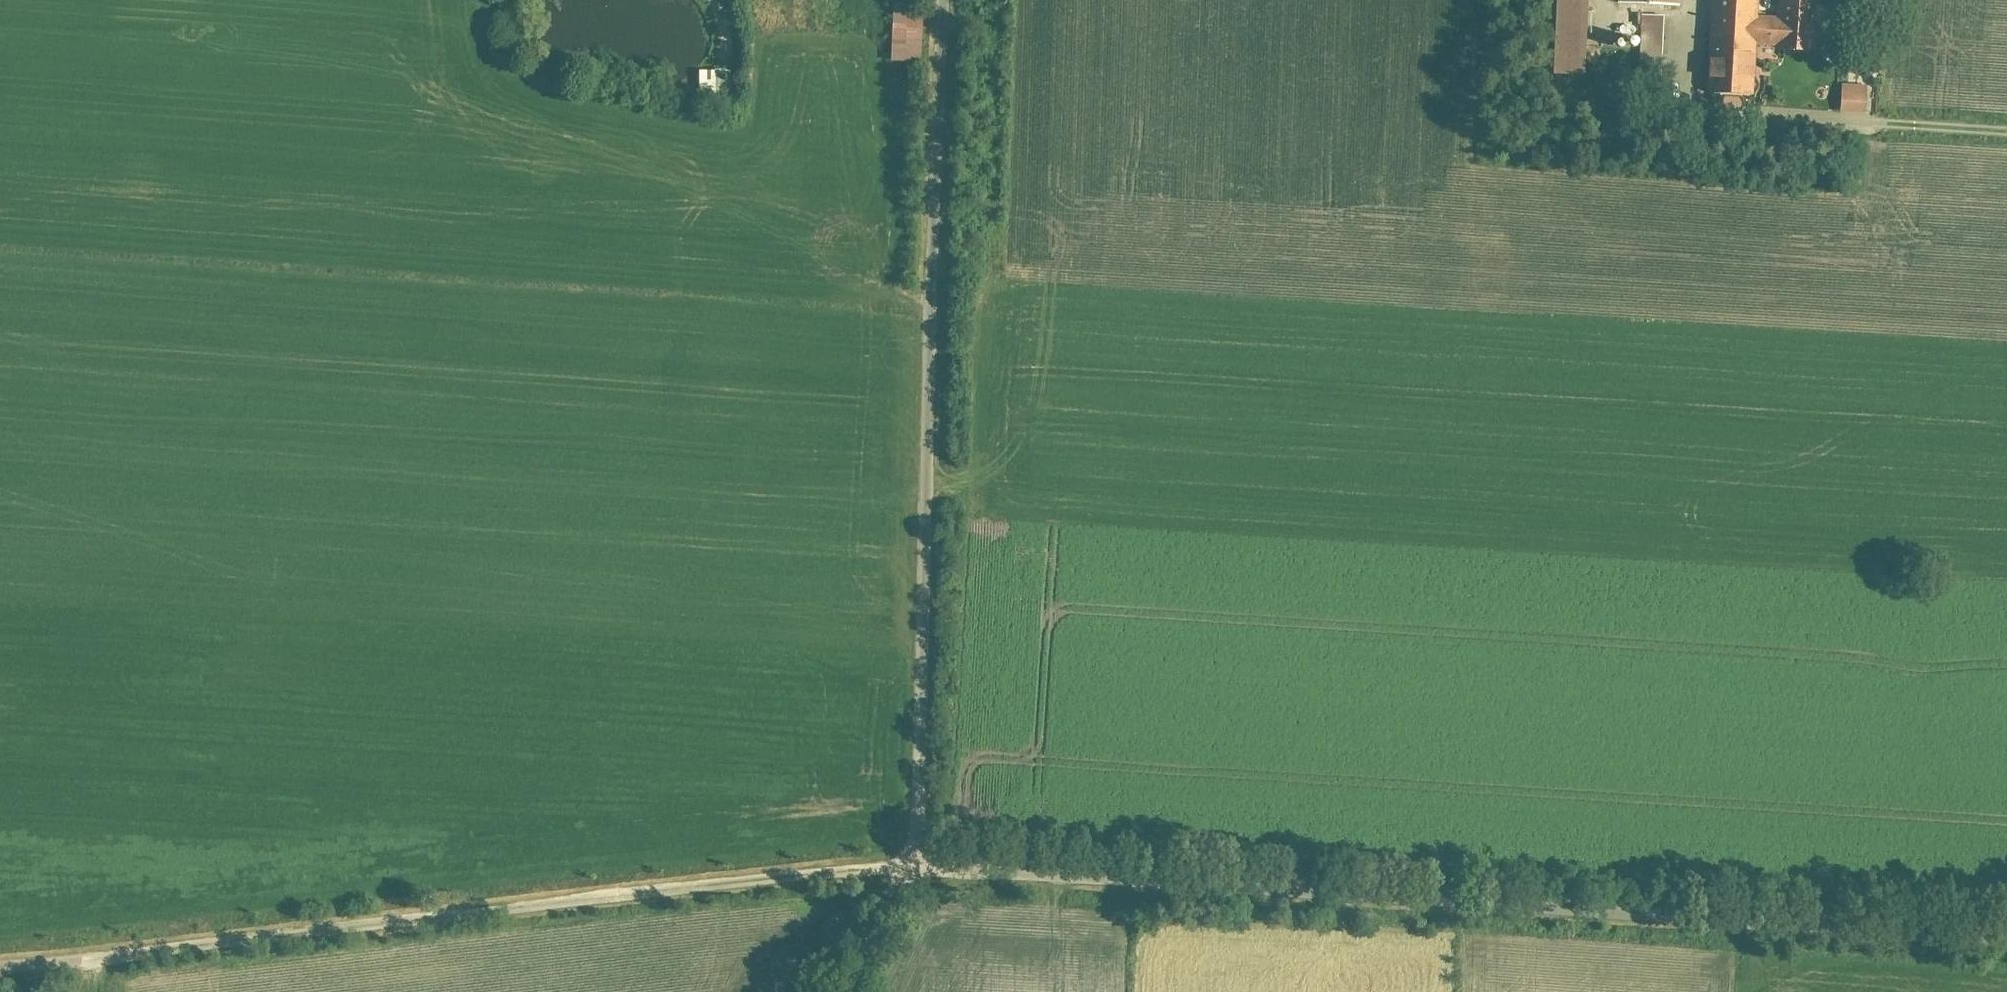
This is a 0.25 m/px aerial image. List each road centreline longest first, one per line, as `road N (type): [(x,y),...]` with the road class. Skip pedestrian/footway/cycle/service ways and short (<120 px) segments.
road 1 (unclassified): [(2006,947),(915,870)]
road 2 (track): [(850,991),(915,870),(0,957)]
road 3 (residential): [(915,870),(953,0)]

